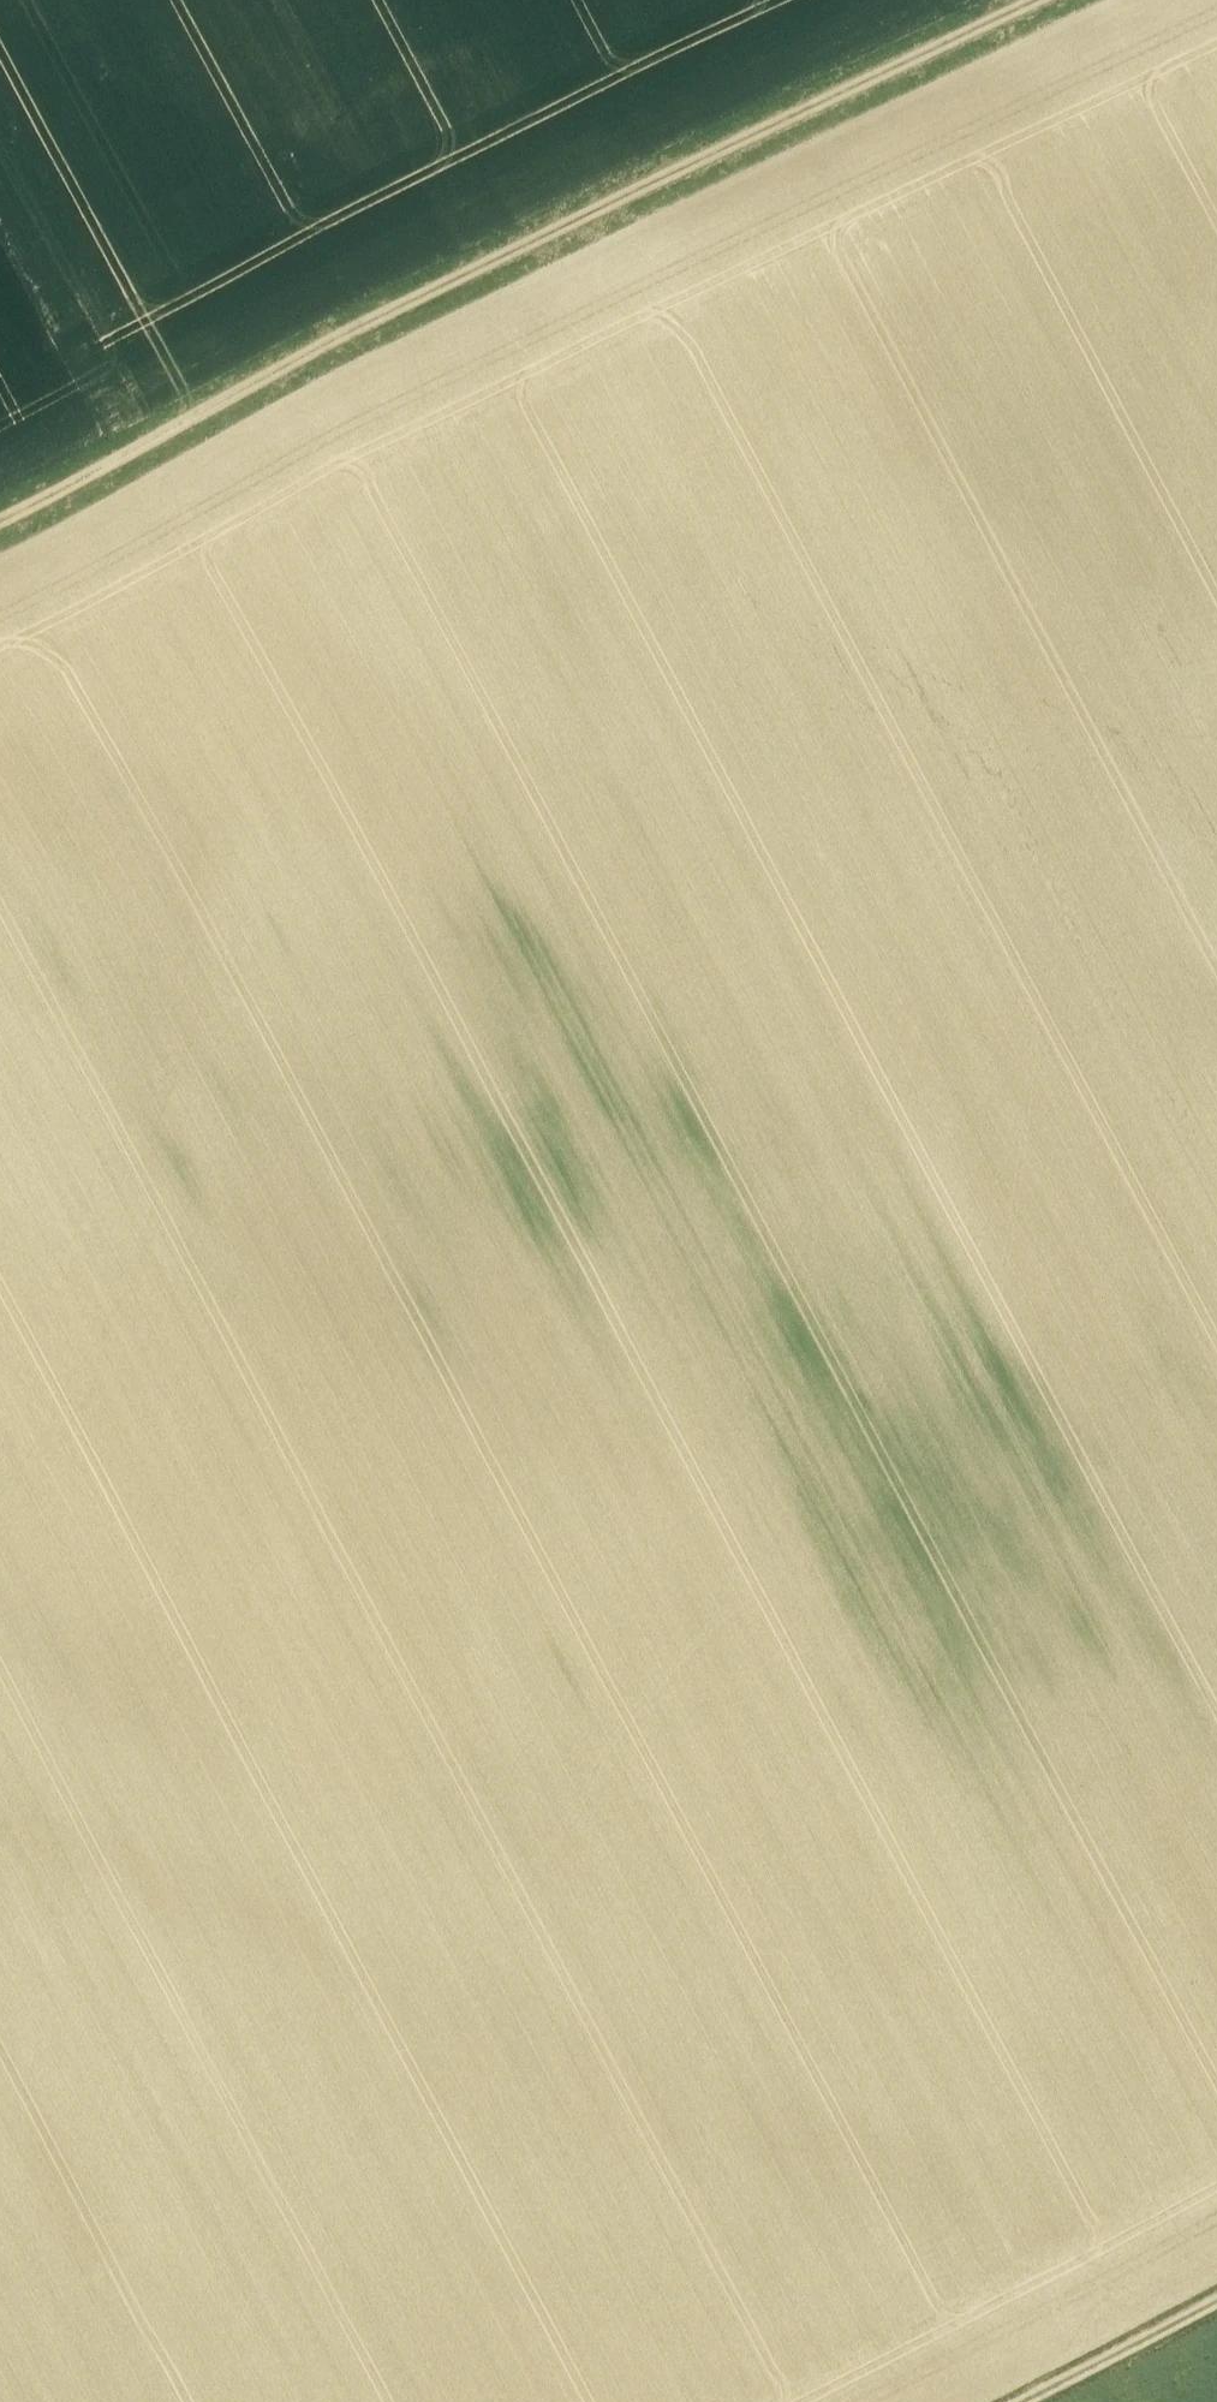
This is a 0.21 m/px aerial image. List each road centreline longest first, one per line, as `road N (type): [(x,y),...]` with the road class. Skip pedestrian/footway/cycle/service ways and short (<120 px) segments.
road 1 (track): [(0,456),(956,0)]
road 2 (track): [(946,2401),(1216,2271)]

